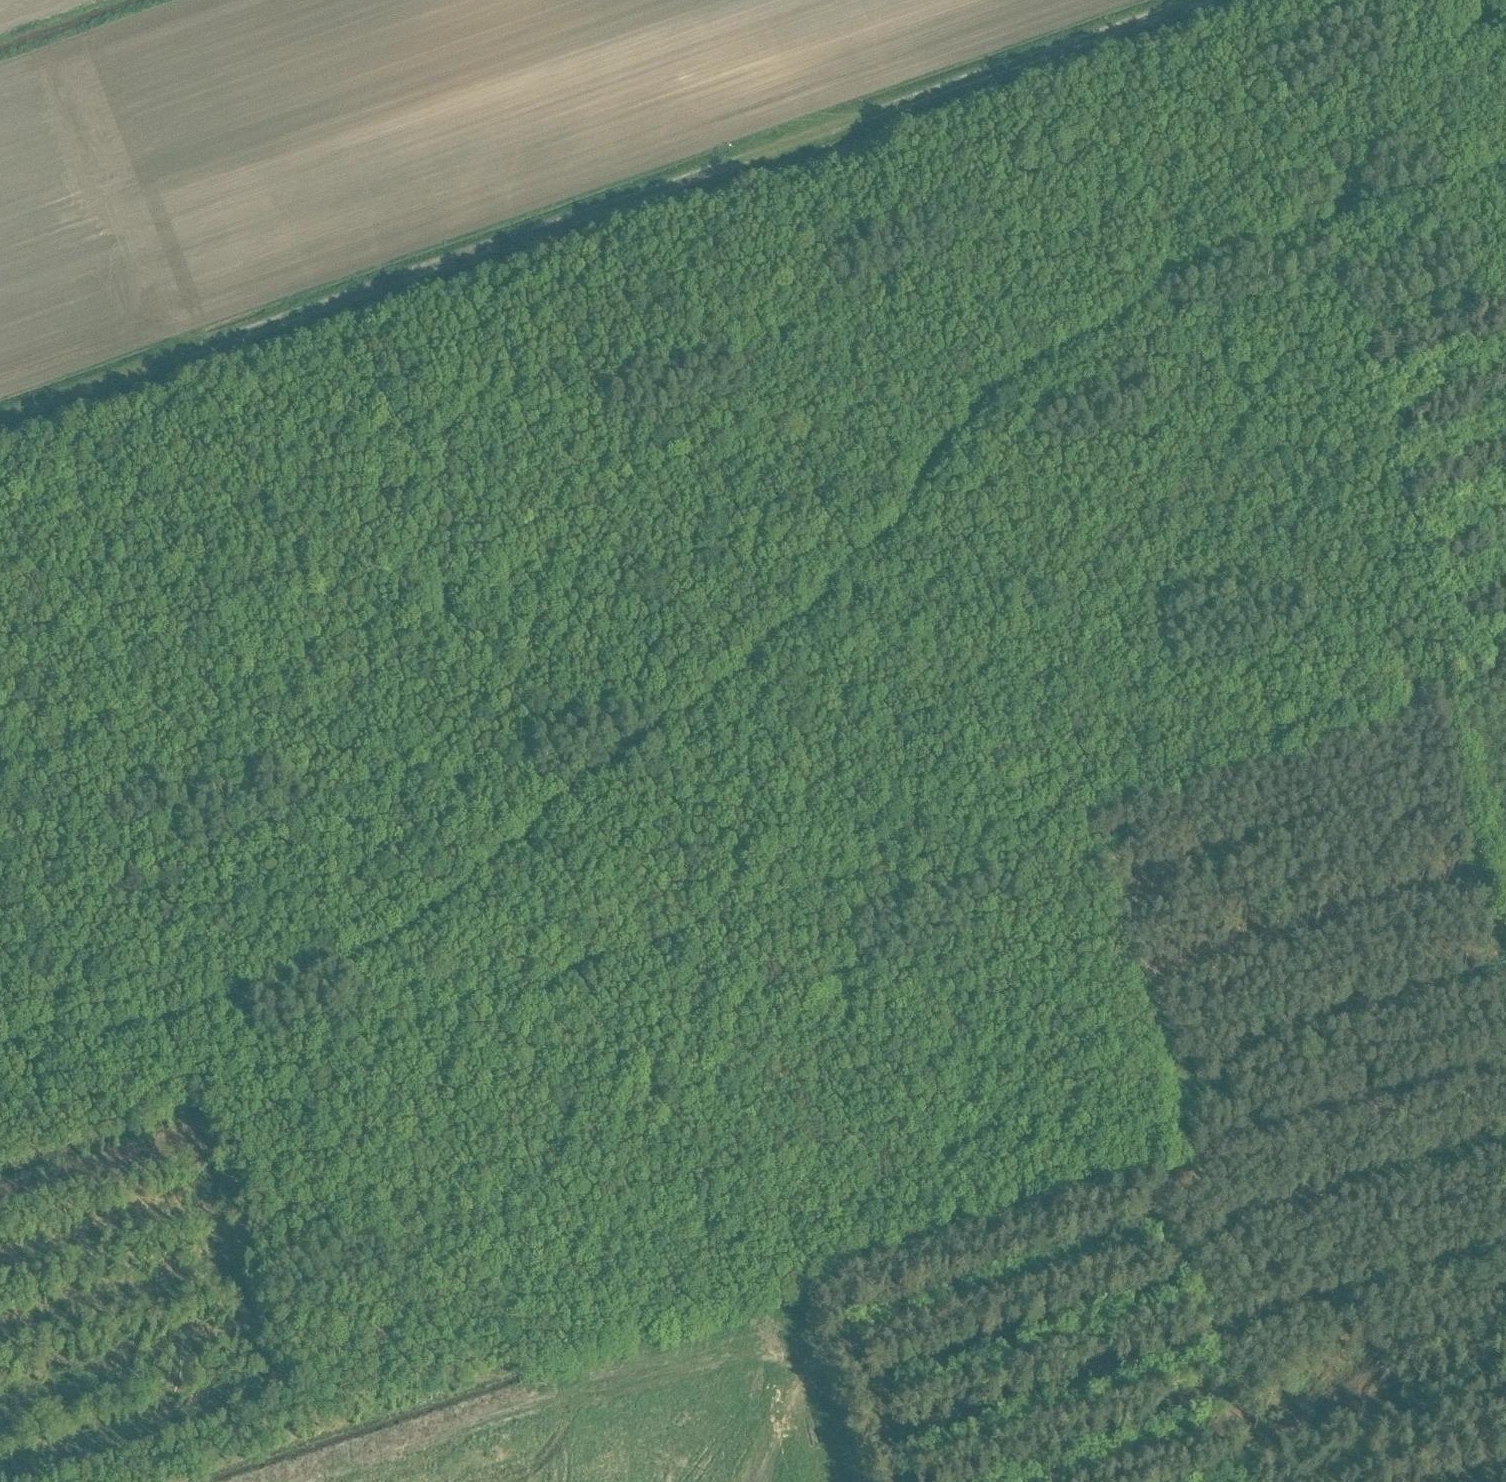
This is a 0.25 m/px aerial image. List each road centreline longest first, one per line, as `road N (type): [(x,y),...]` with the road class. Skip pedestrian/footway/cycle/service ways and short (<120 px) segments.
road 1 (track): [(1211,0),(0,421)]
road 2 (track): [(1505,1078),(1262,1140),(1182,1184),(1129,1244),(836,1350),(819,1367),(760,1481)]

